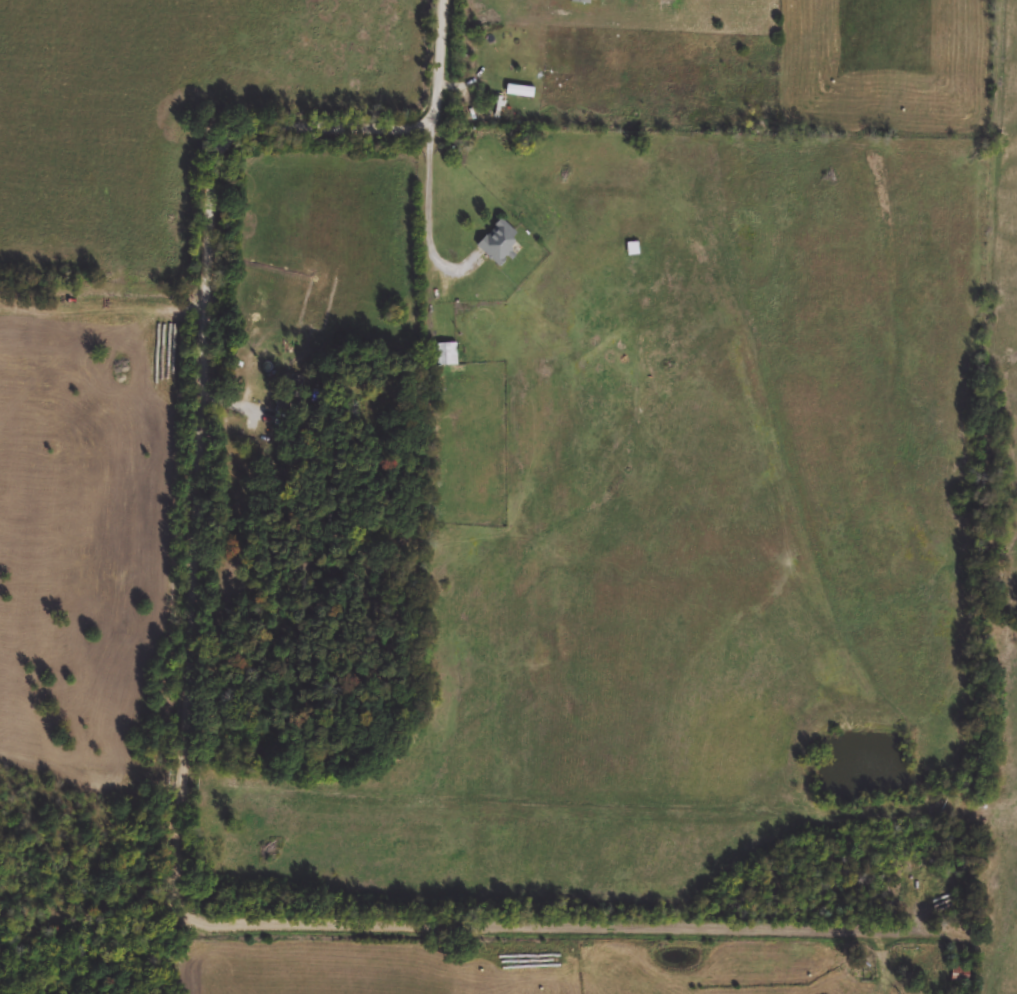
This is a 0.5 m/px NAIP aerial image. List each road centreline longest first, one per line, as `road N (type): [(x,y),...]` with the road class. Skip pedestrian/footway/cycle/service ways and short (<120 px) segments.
road 1 (residential): [(982,993),(986,962),(978,940),(916,927),(232,923),(202,922),(183,910),(201,383),(215,218),(232,148),(251,130),(405,131),(430,123),(444,0)]

